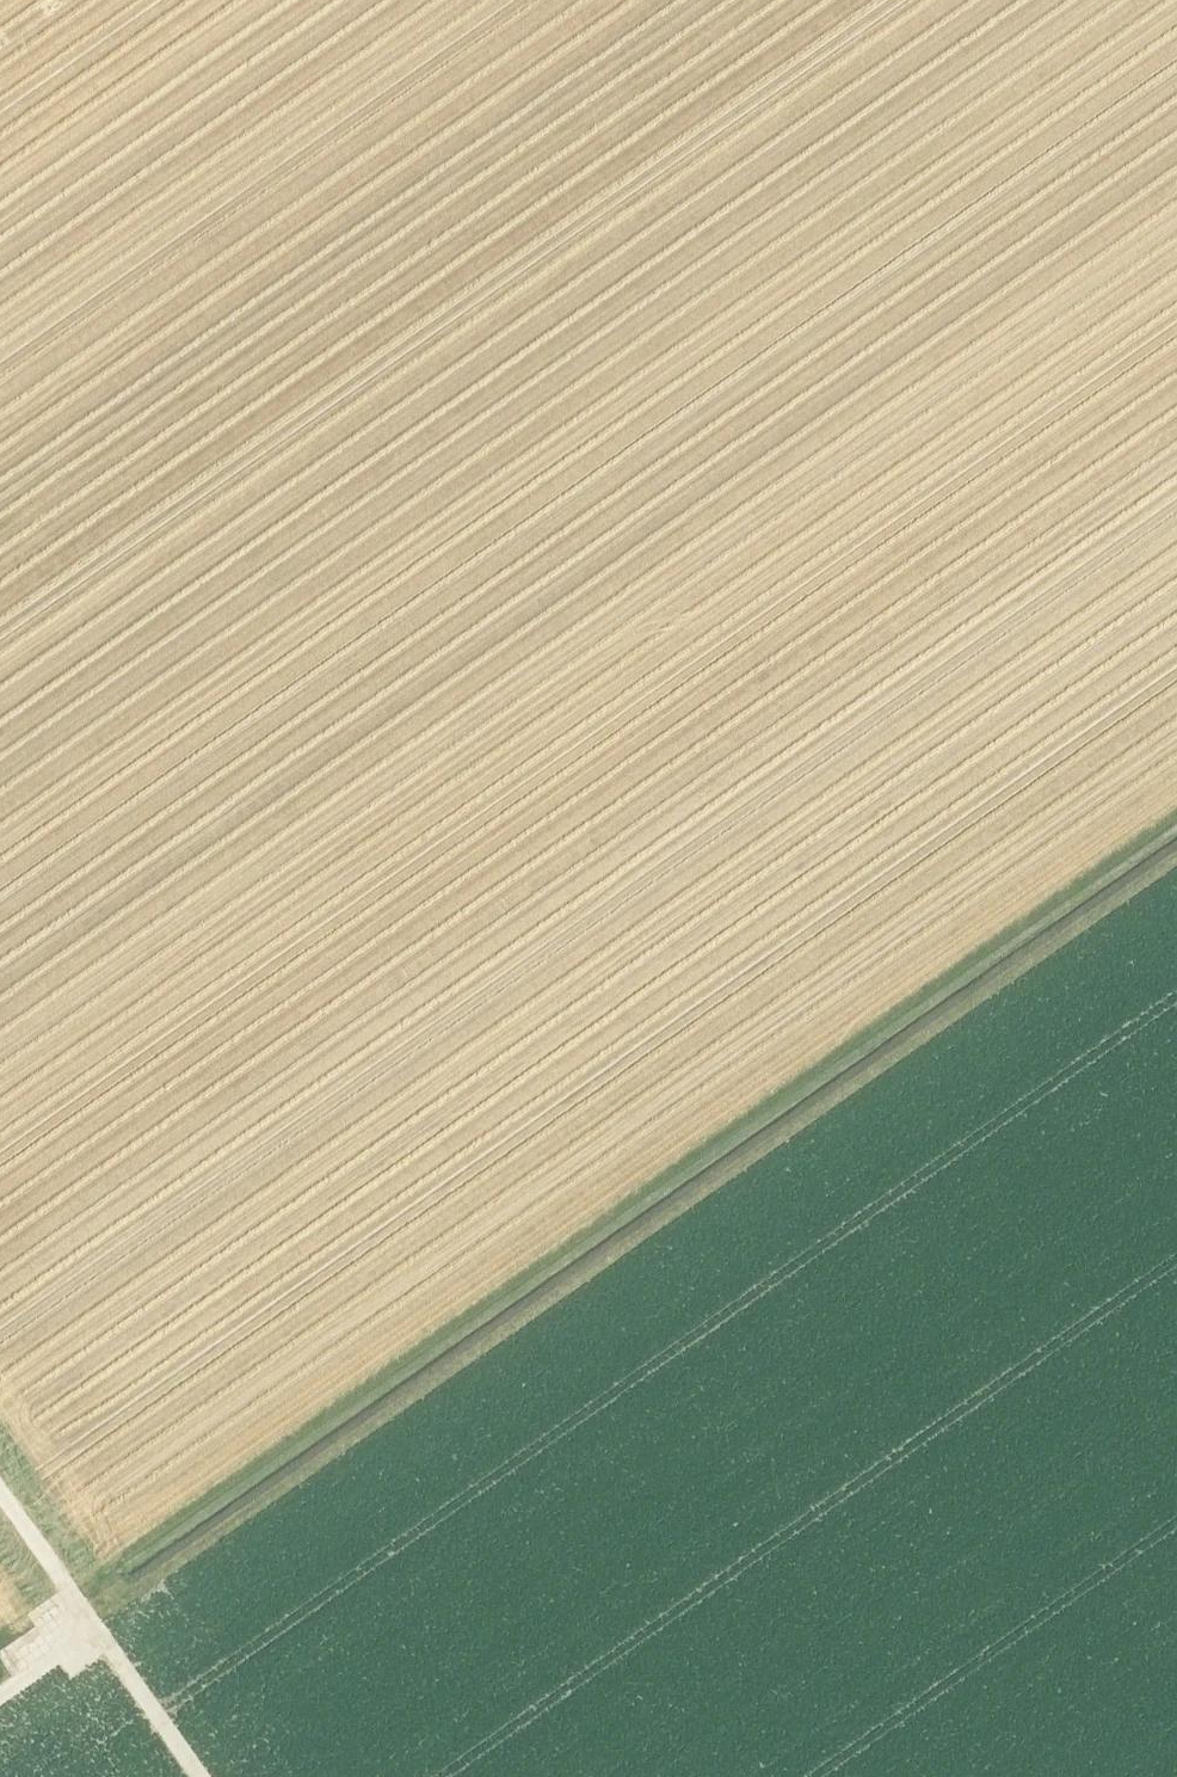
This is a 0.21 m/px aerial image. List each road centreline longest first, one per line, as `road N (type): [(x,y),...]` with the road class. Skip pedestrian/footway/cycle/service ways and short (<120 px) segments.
road 1 (track): [(0,1492),(200,1776)]

